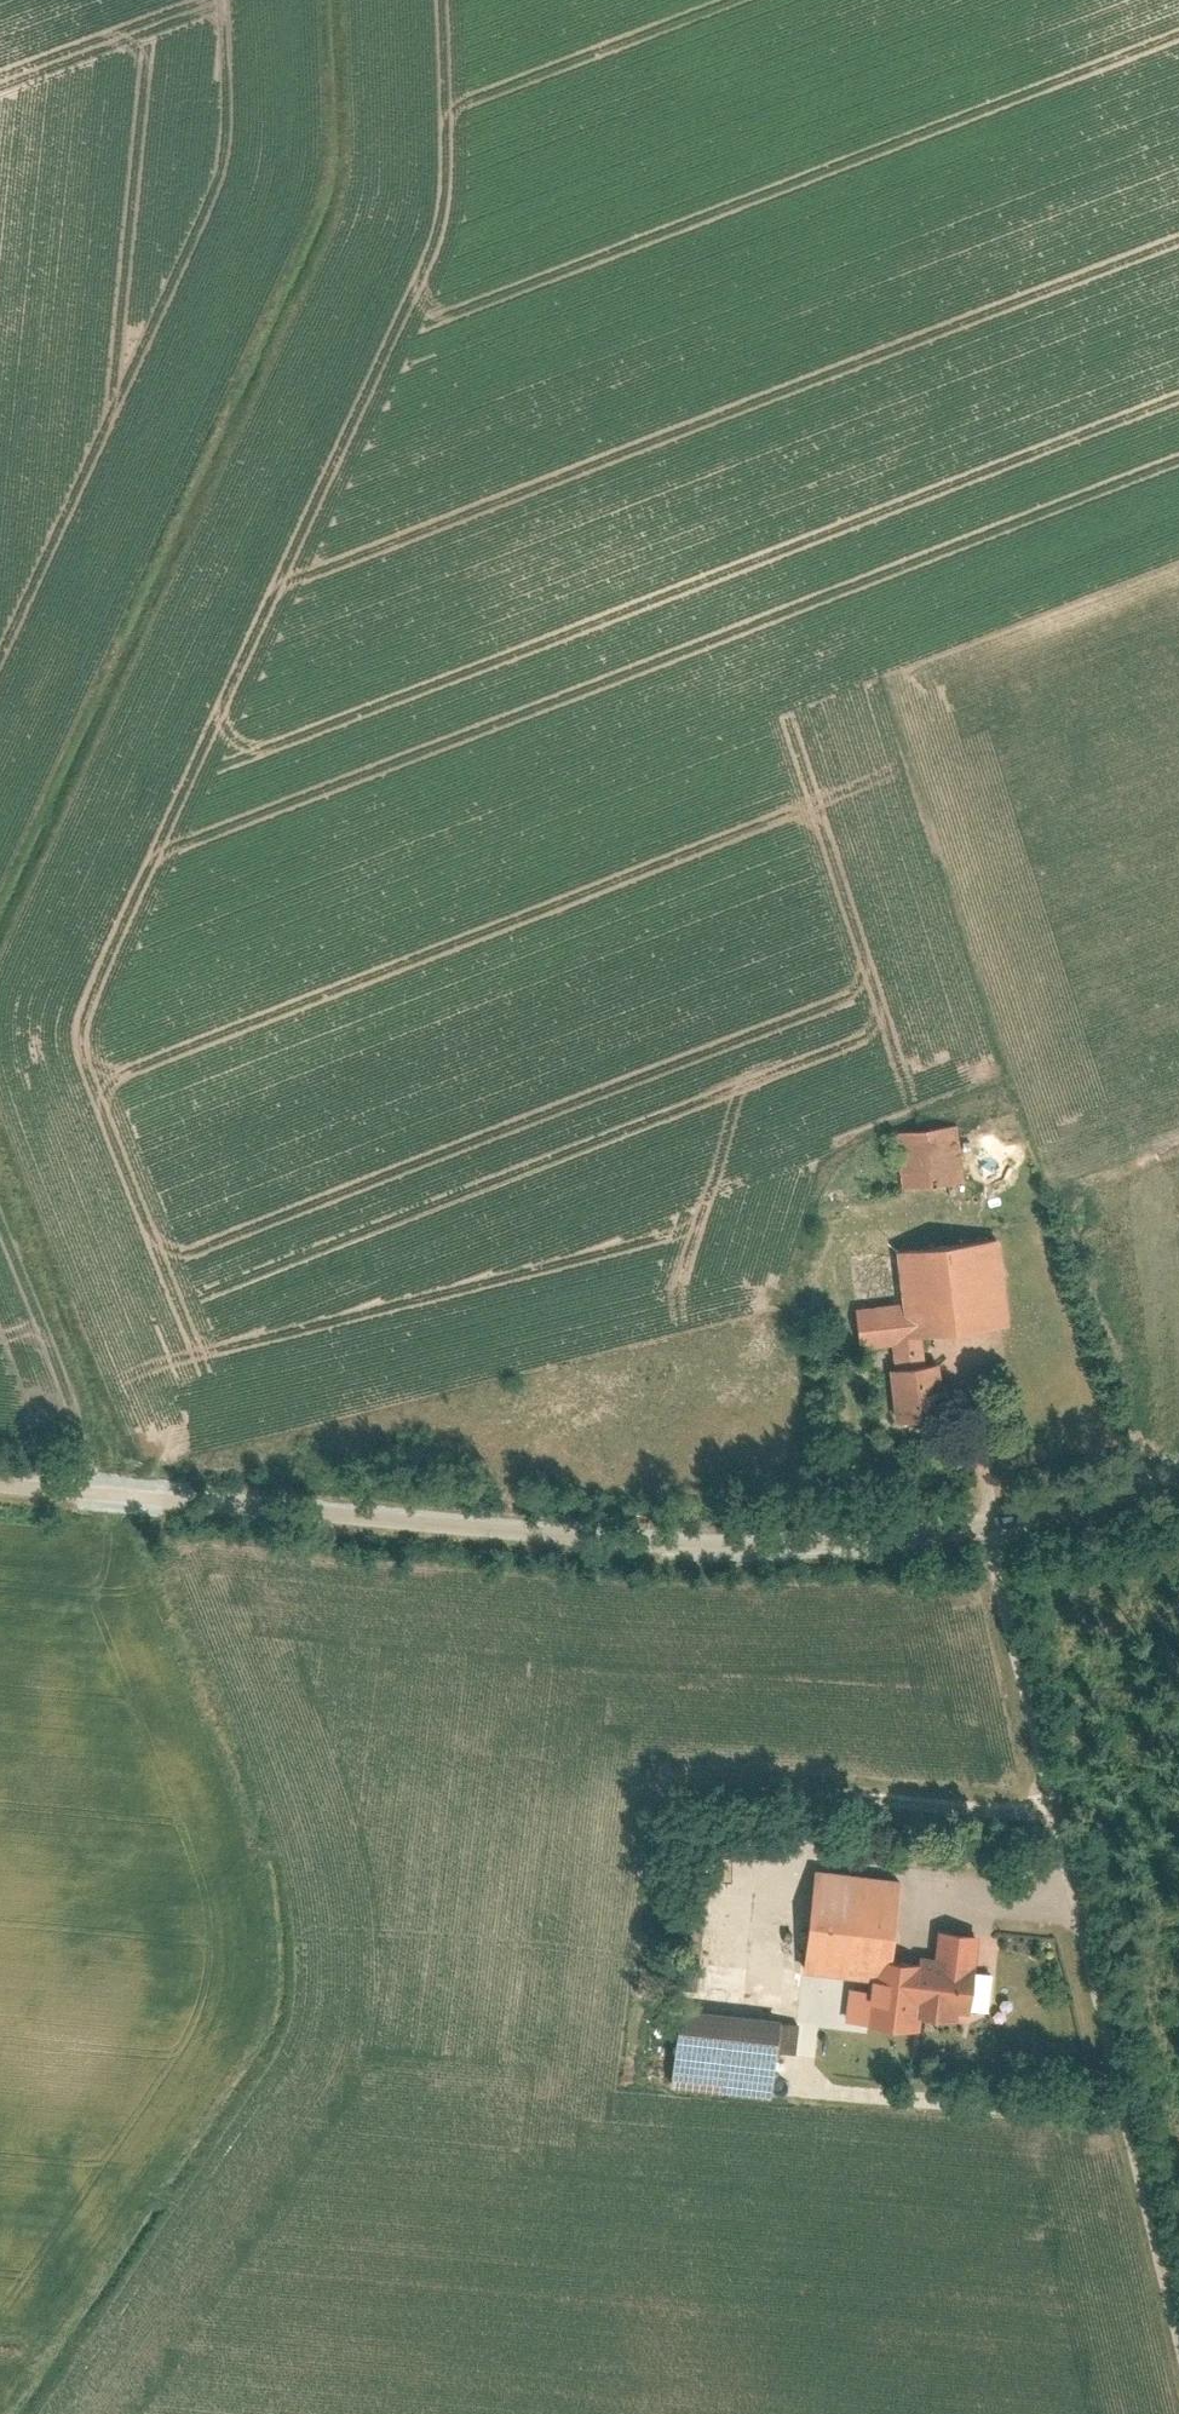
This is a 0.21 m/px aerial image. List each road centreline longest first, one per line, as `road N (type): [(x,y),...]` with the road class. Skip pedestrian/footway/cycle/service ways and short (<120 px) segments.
road 1 (unclassified): [(975,1523),(718,1529),(0,1470)]
road 2 (unclassified): [(1178,2413),(986,1635),(975,1523)]
road 3 (unclassified): [(1178,1463),(975,1523)]

